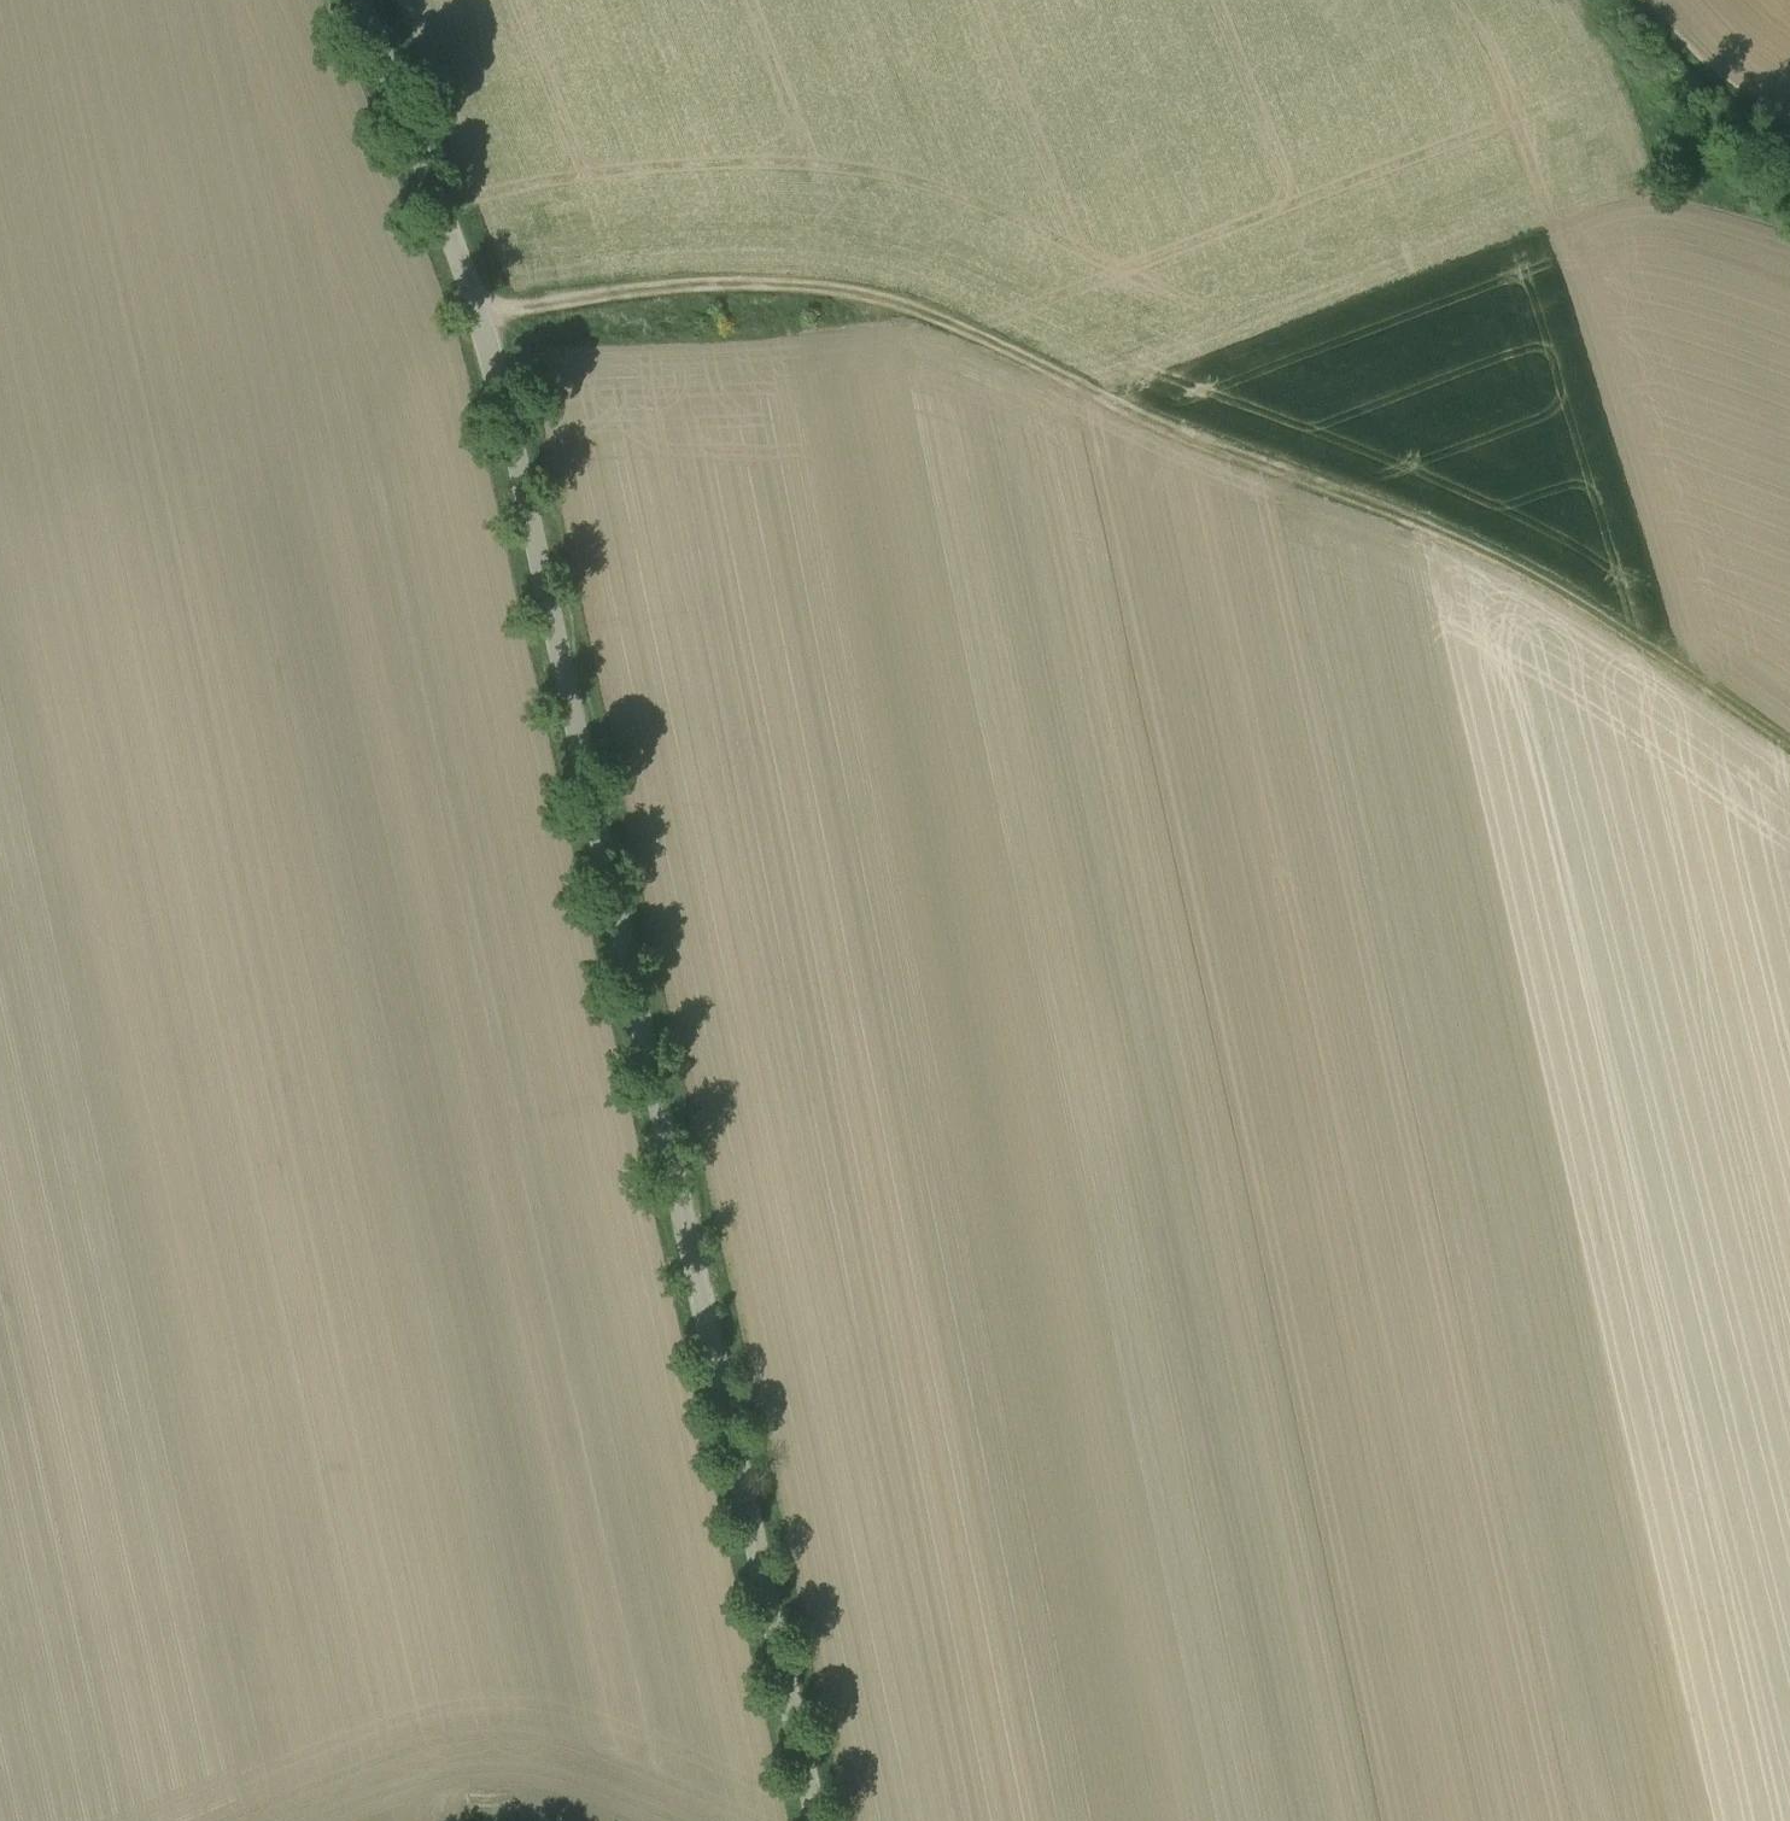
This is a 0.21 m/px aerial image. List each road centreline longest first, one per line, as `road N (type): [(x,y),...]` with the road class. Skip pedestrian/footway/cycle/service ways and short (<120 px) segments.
road 1 (unclassified): [(362,0),(483,324),(819,1820)]
road 2 (track): [(483,324),(515,311),(730,292),(843,295),(937,318),(1141,417),(1511,567),(1789,747)]

